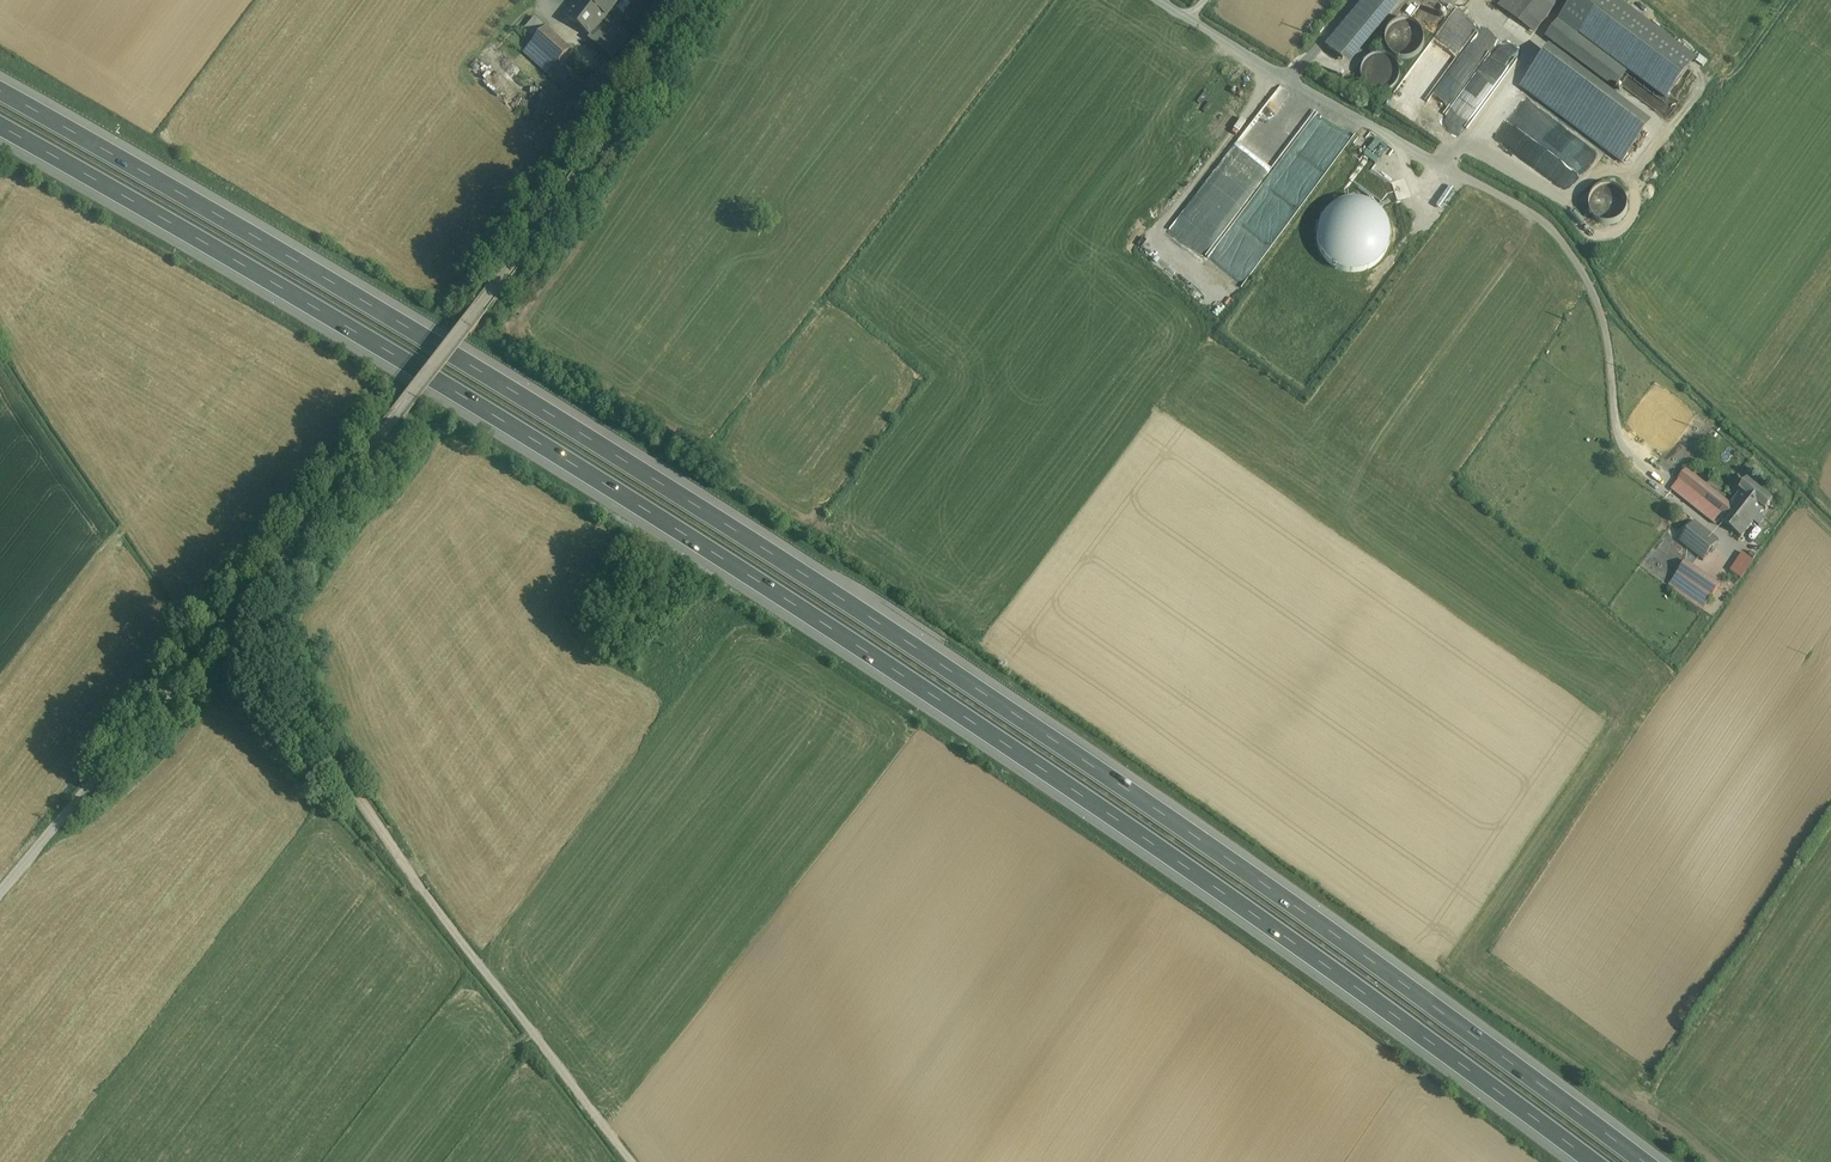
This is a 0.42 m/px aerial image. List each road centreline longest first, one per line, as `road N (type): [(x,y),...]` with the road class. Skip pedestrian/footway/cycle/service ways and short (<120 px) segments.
road 1 (motorway): [(1647,1161),(1163,811),(781,555),(431,337),(0,84)]
road 2 (motorway): [(0,128),(247,264),(587,473),(1121,831),(1586,1161)]
road 3 (unclassified): [(703,0),(400,419),(0,893)]
road 4 (track): [(234,615),(391,845),(631,1161)]

